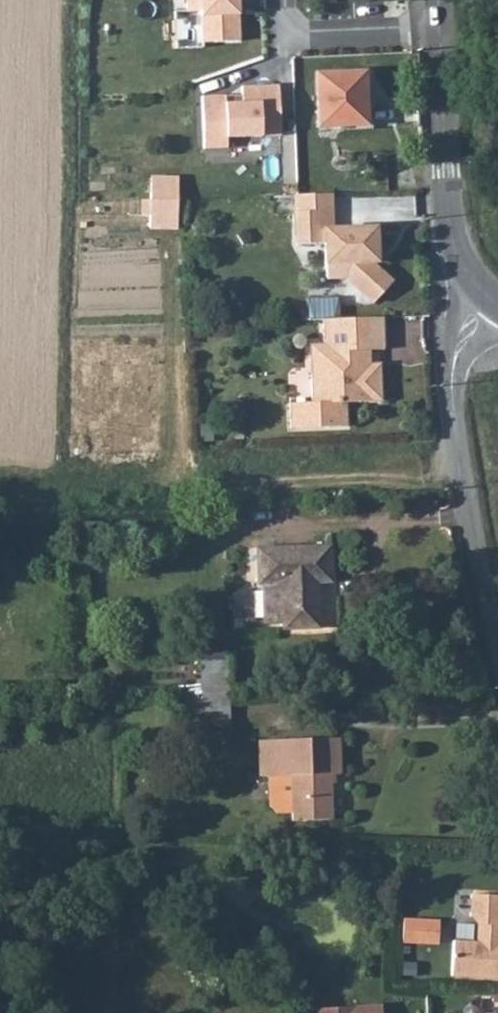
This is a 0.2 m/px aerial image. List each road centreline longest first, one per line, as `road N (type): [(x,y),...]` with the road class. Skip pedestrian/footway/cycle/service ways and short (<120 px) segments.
road 1 (track): [(0,487),(461,469)]
road 2 (residential): [(497,647),(451,379),(468,325),(492,301)]
road 3 (unclassified): [(492,301),(457,256),(450,231),(438,28)]
road 4 (residential): [(281,0),(282,31),(438,28)]

